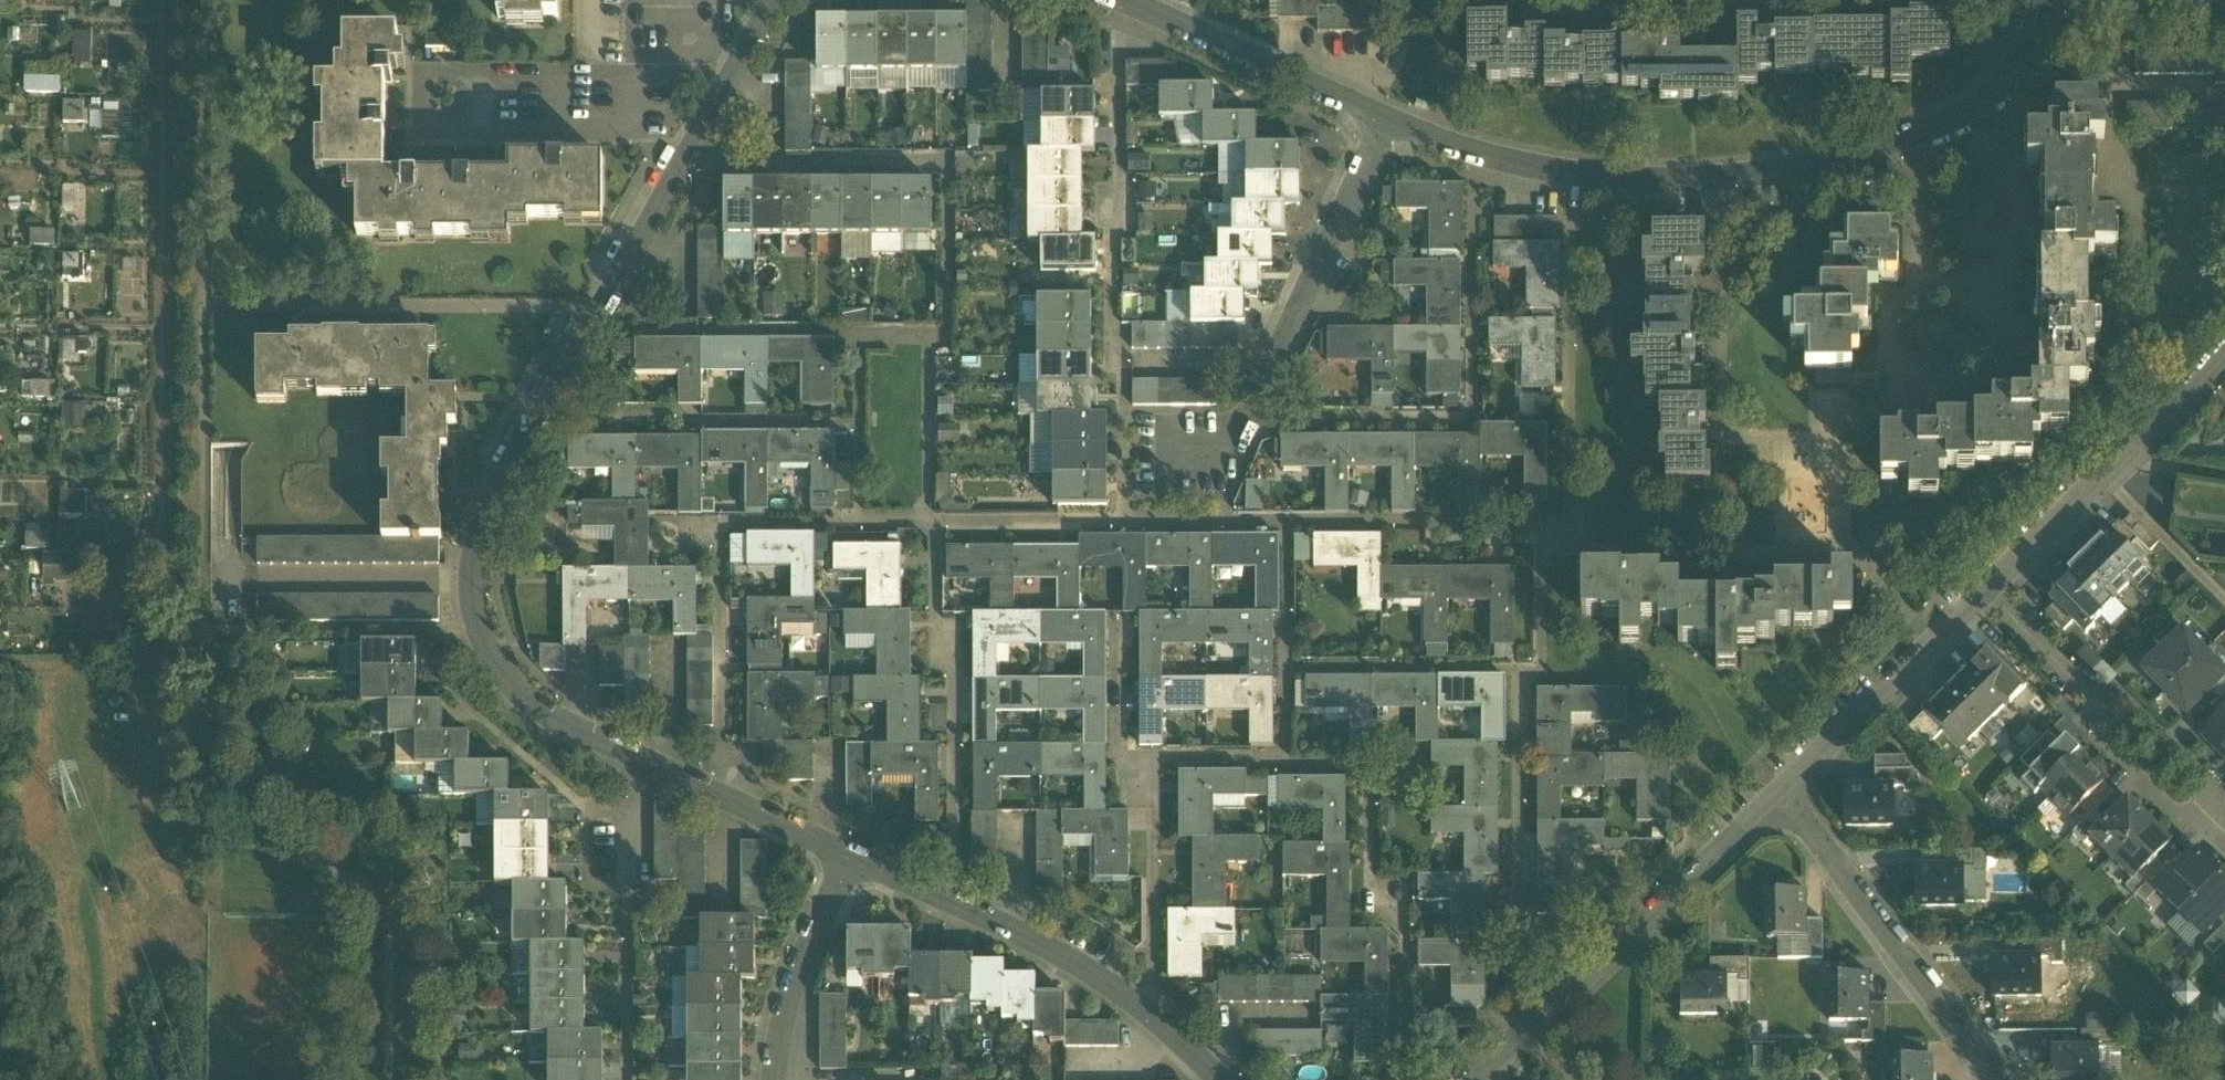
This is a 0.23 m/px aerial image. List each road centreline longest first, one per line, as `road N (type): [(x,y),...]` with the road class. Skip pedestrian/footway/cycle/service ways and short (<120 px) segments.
road 1 (residential): [(771,0),(594,319),(502,465),(468,576),(477,626),(497,670),(527,702),(846,861)]
road 2 (residential): [(2051,0),(2031,44),(1990,96),(1926,132),(1822,161),(1726,177),(1582,177),(1385,122)]
road 3 (residential): [(846,861),(1108,981),(1152,1012),(1221,1079)]
road 4 (residential): [(1473,1079),(1780,791)]
road 5 (residential): [(1385,122),(1250,412),(1201,455)]
road 6 (residential): [(1780,791),(1995,1079)]
road 7 (residential): [(1987,591),(2110,479),(2224,353)]
road 8 (residential): [(1780,791),(1987,591)]
road 9 (residential): [(1385,122),(1125,0)]
road 10 (residential): [(846,861),(780,1032),(774,1079)]
road 11 (residential): [(2208,819),(2202,776),(2124,695),(2085,689)]
road 12 (residential): [(2085,689),(2090,728),(2168,808),(2208,819)]
road 13 (residential): [(1987,591),(2085,689)]

